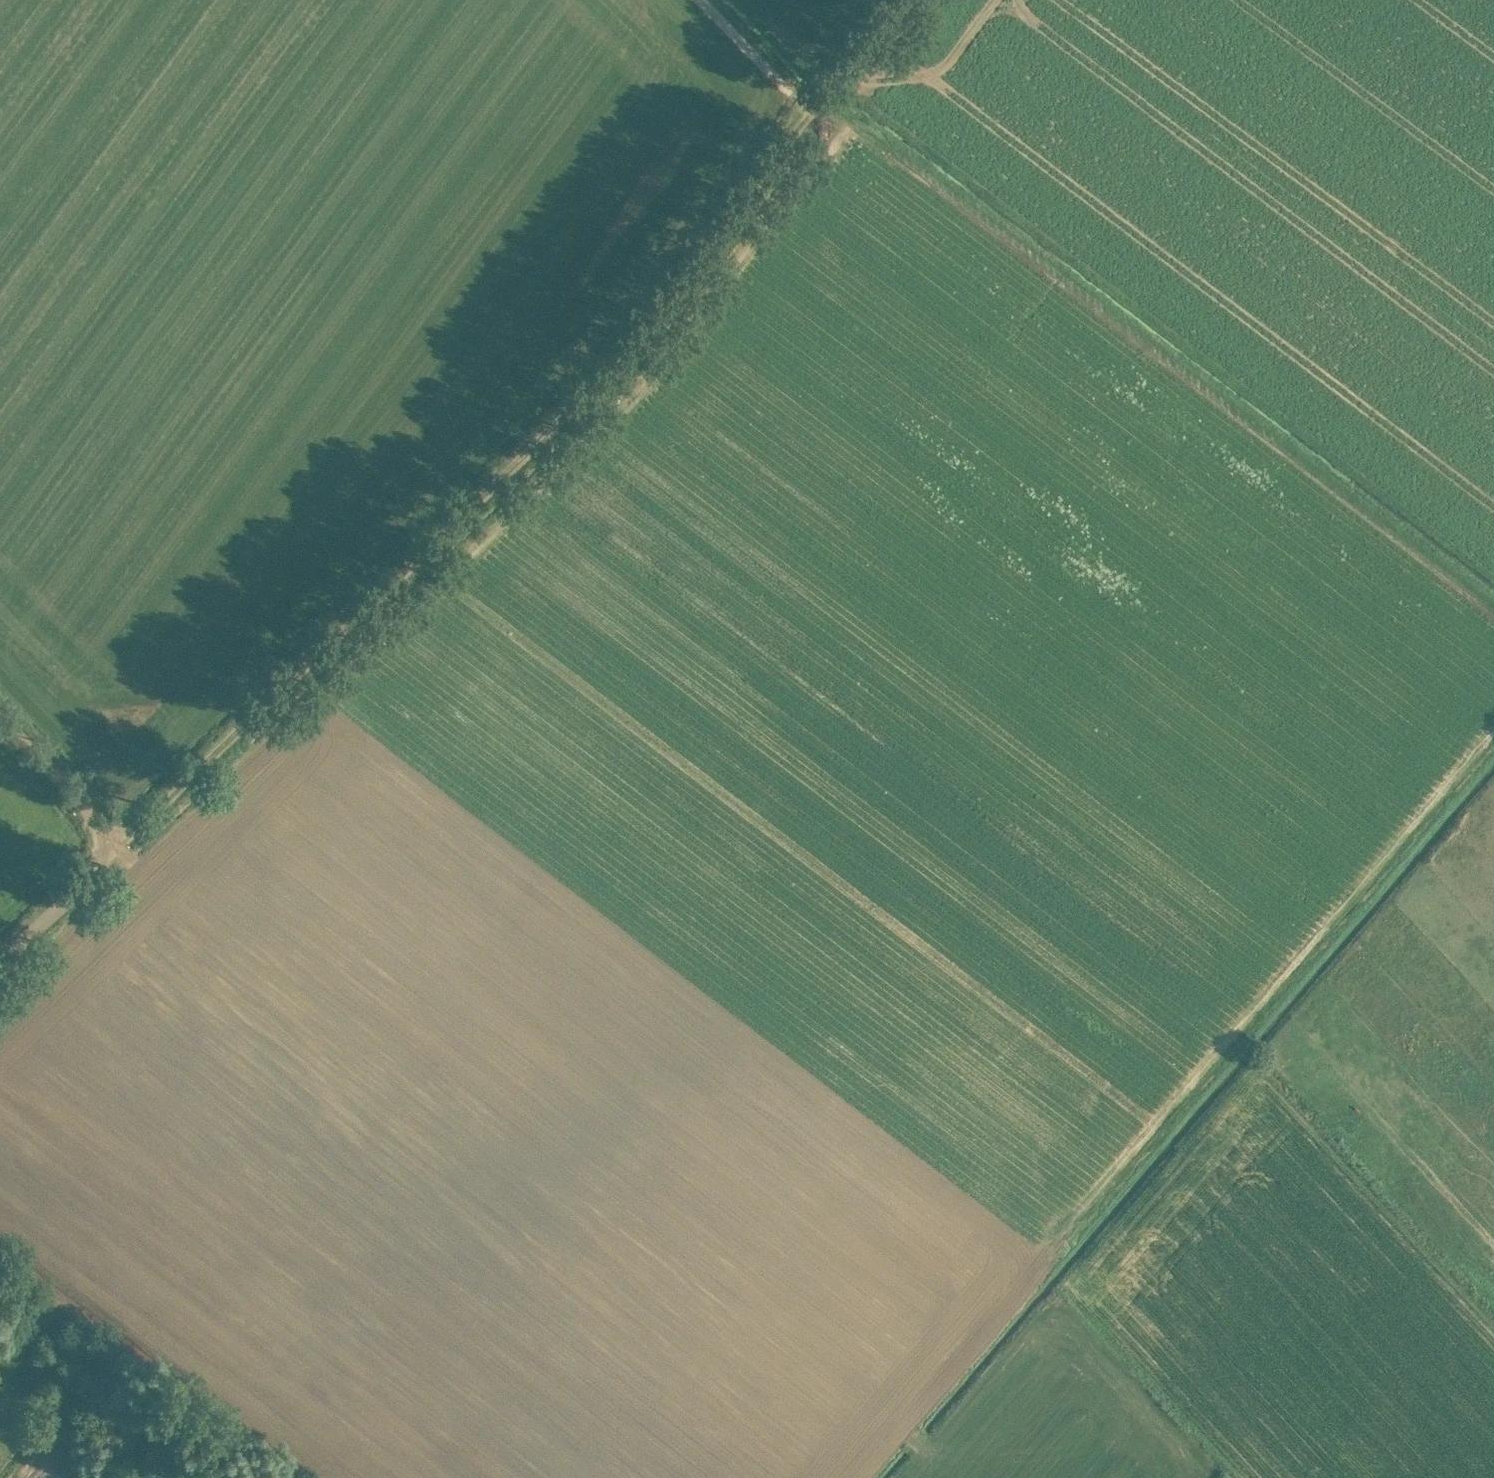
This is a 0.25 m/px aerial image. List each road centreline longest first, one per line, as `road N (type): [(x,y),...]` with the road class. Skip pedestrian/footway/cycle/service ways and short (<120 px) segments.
road 1 (track): [(119,839),(625,358),(892,0)]
road 2 (track): [(119,839),(0,720)]
road 3 (track): [(0,954),(119,839)]

